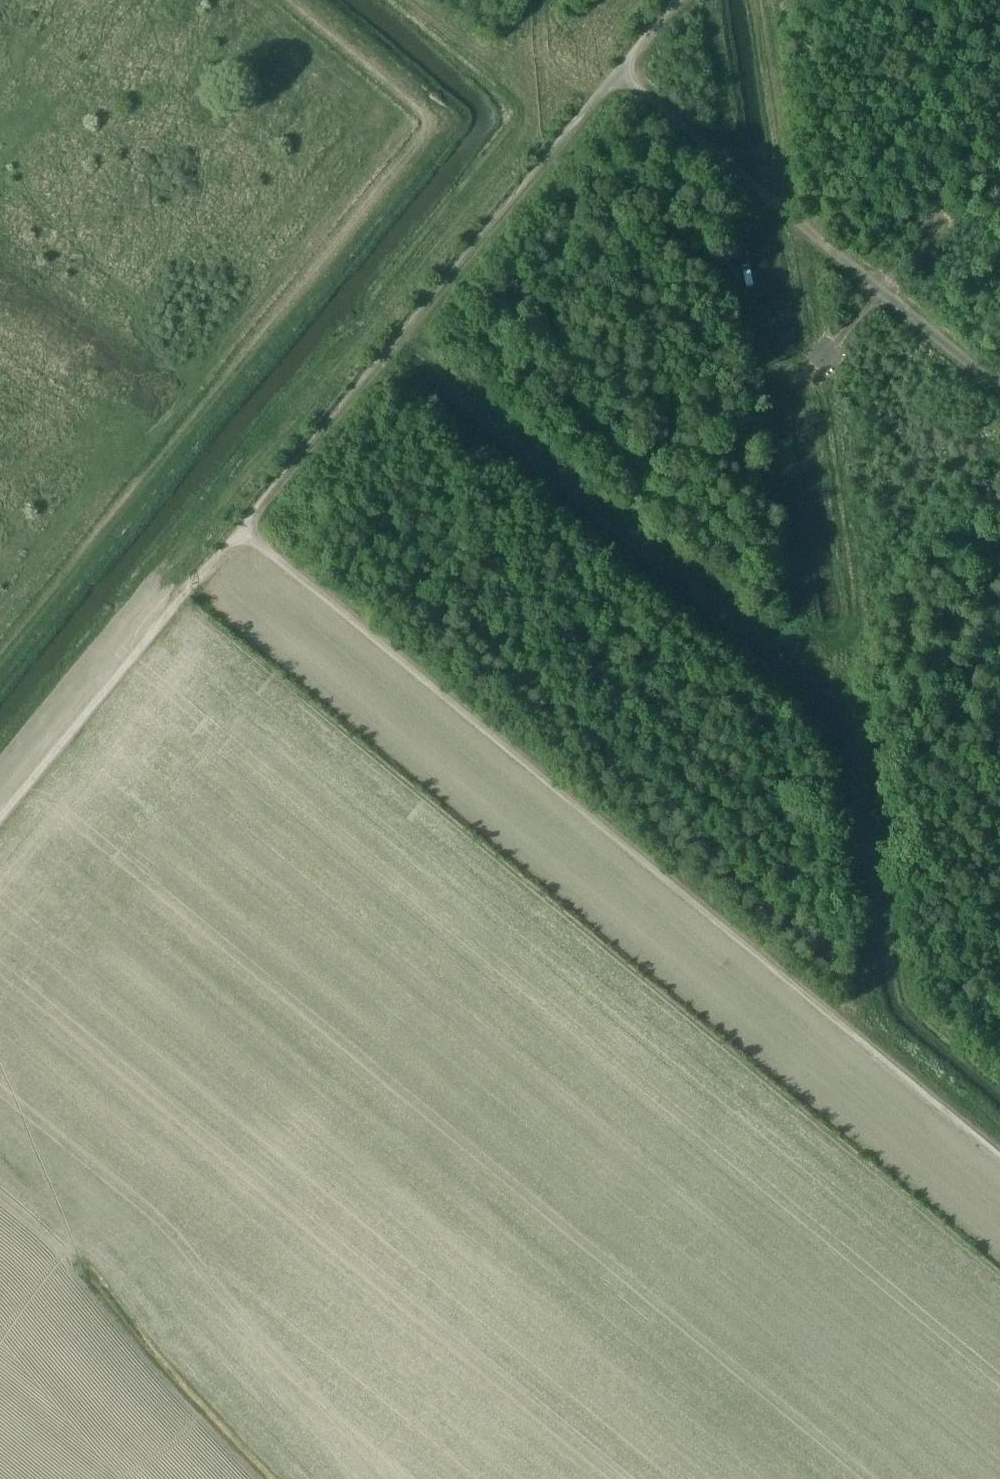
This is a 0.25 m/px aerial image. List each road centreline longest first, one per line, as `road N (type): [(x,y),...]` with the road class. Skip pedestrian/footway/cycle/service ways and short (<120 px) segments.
road 1 (track): [(284,0),(424,117),(425,129),(0,647)]

